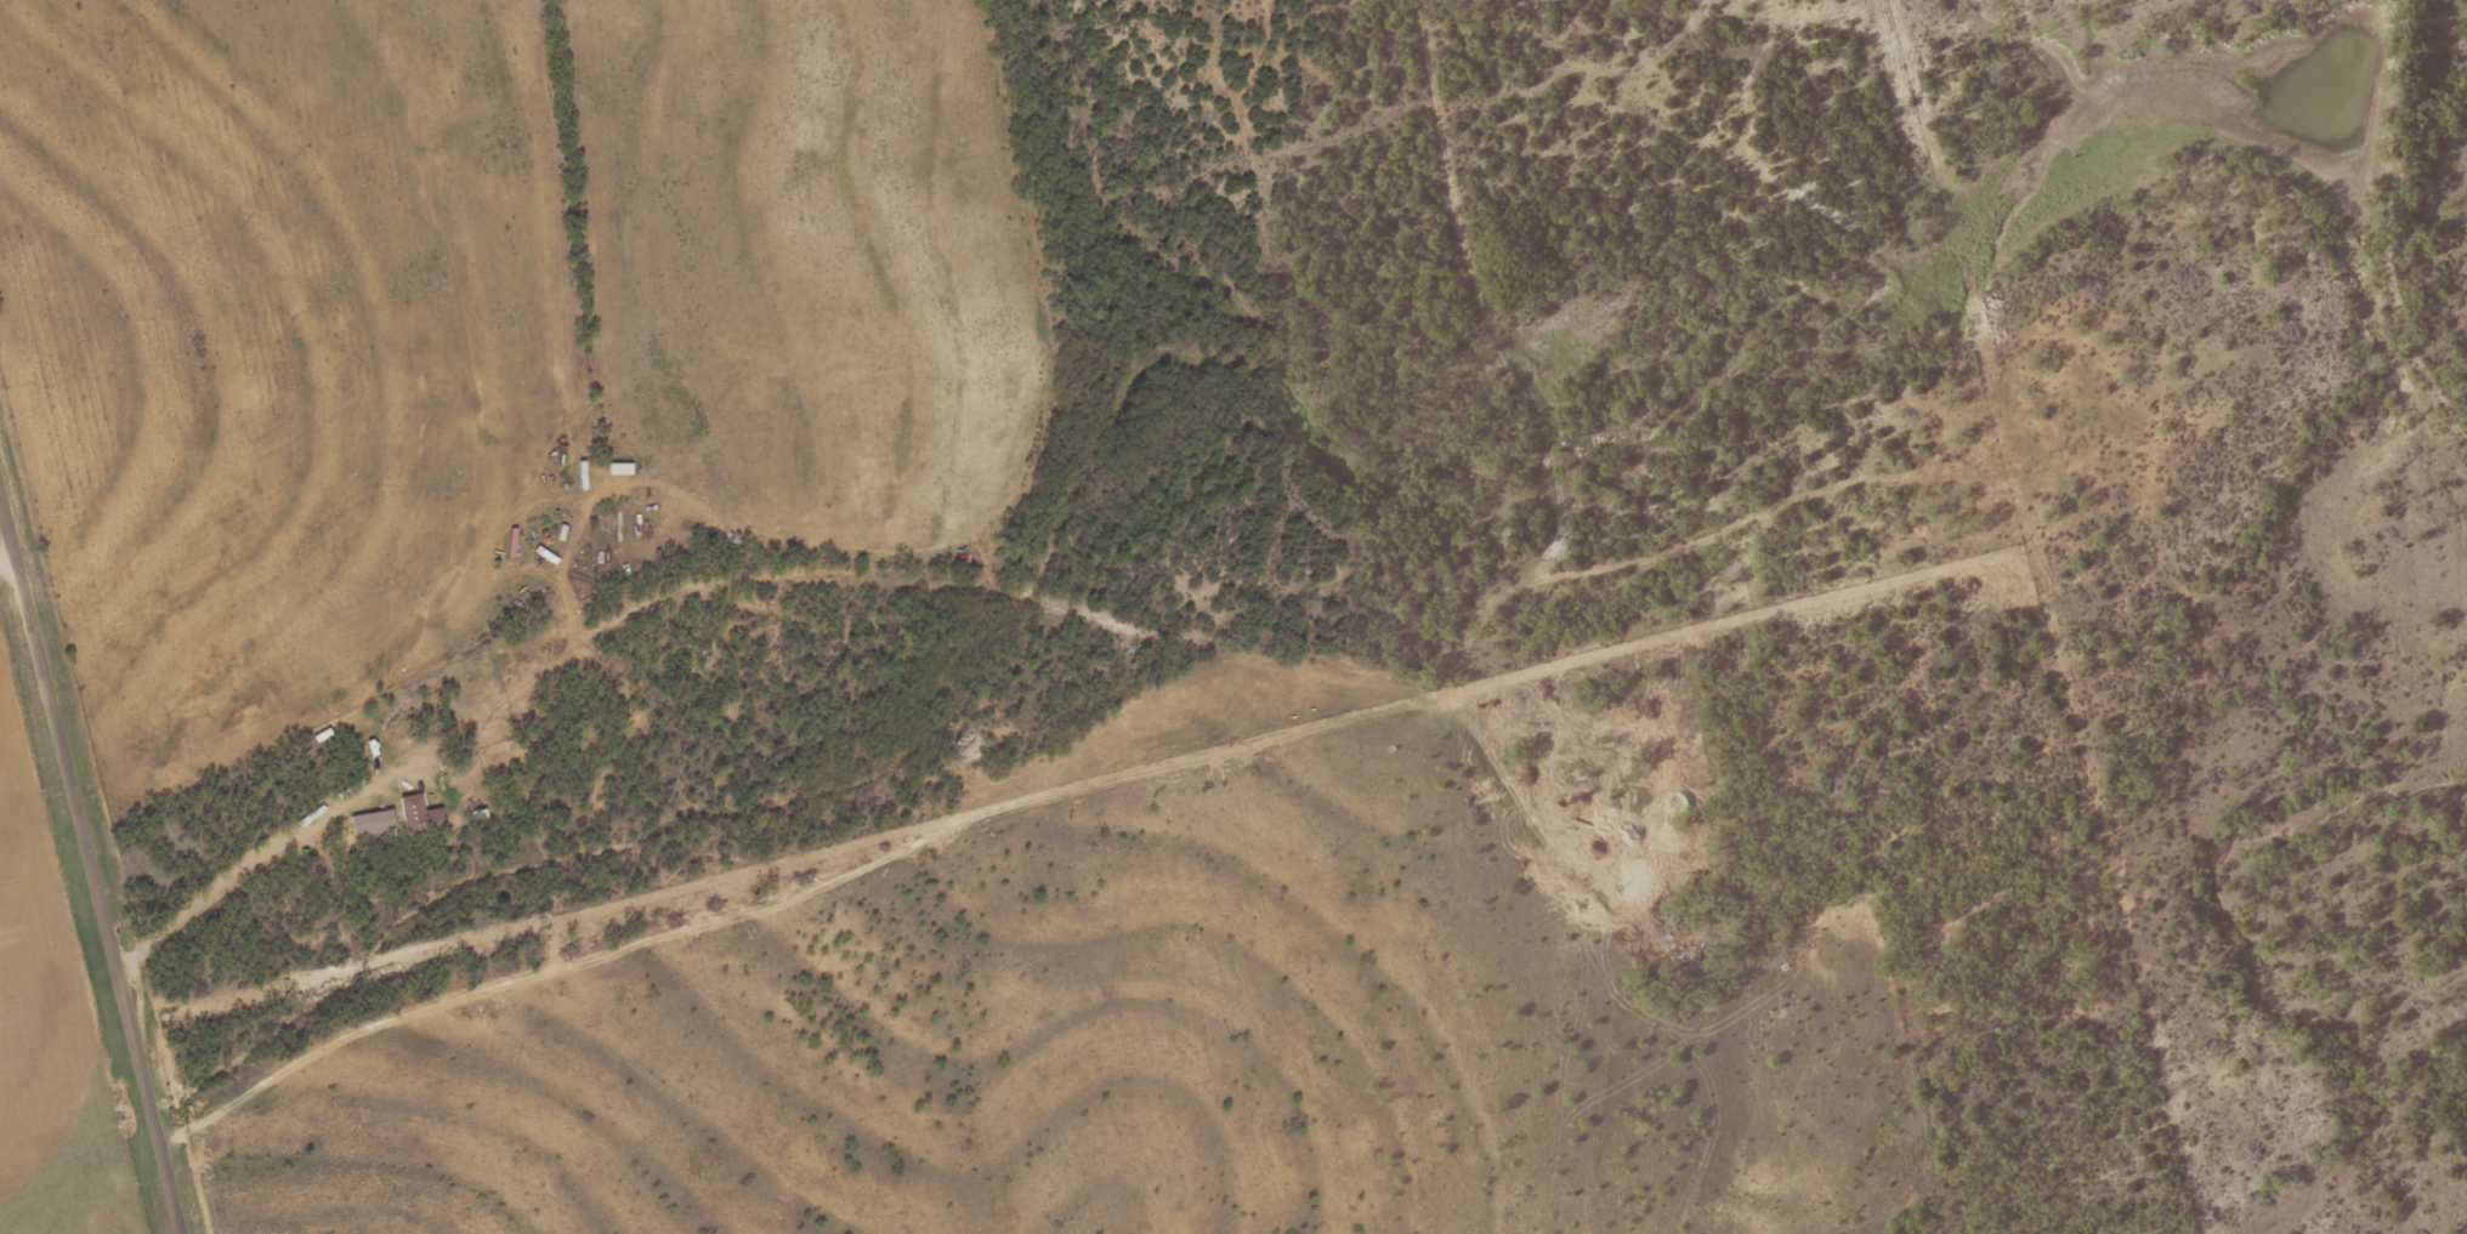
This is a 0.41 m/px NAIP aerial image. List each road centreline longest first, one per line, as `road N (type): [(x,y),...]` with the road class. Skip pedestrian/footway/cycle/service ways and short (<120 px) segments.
road 1 (residential): [(185,1233),(0,477)]

